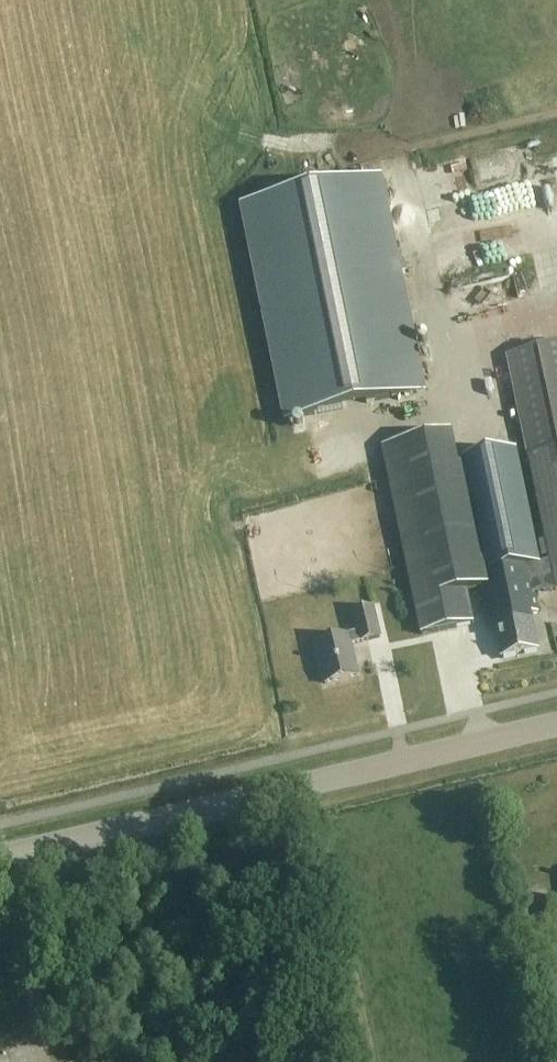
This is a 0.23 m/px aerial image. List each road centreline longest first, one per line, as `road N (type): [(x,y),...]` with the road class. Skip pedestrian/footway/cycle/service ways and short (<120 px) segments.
road 1 (tertiary): [(0,858),(556,723)]

